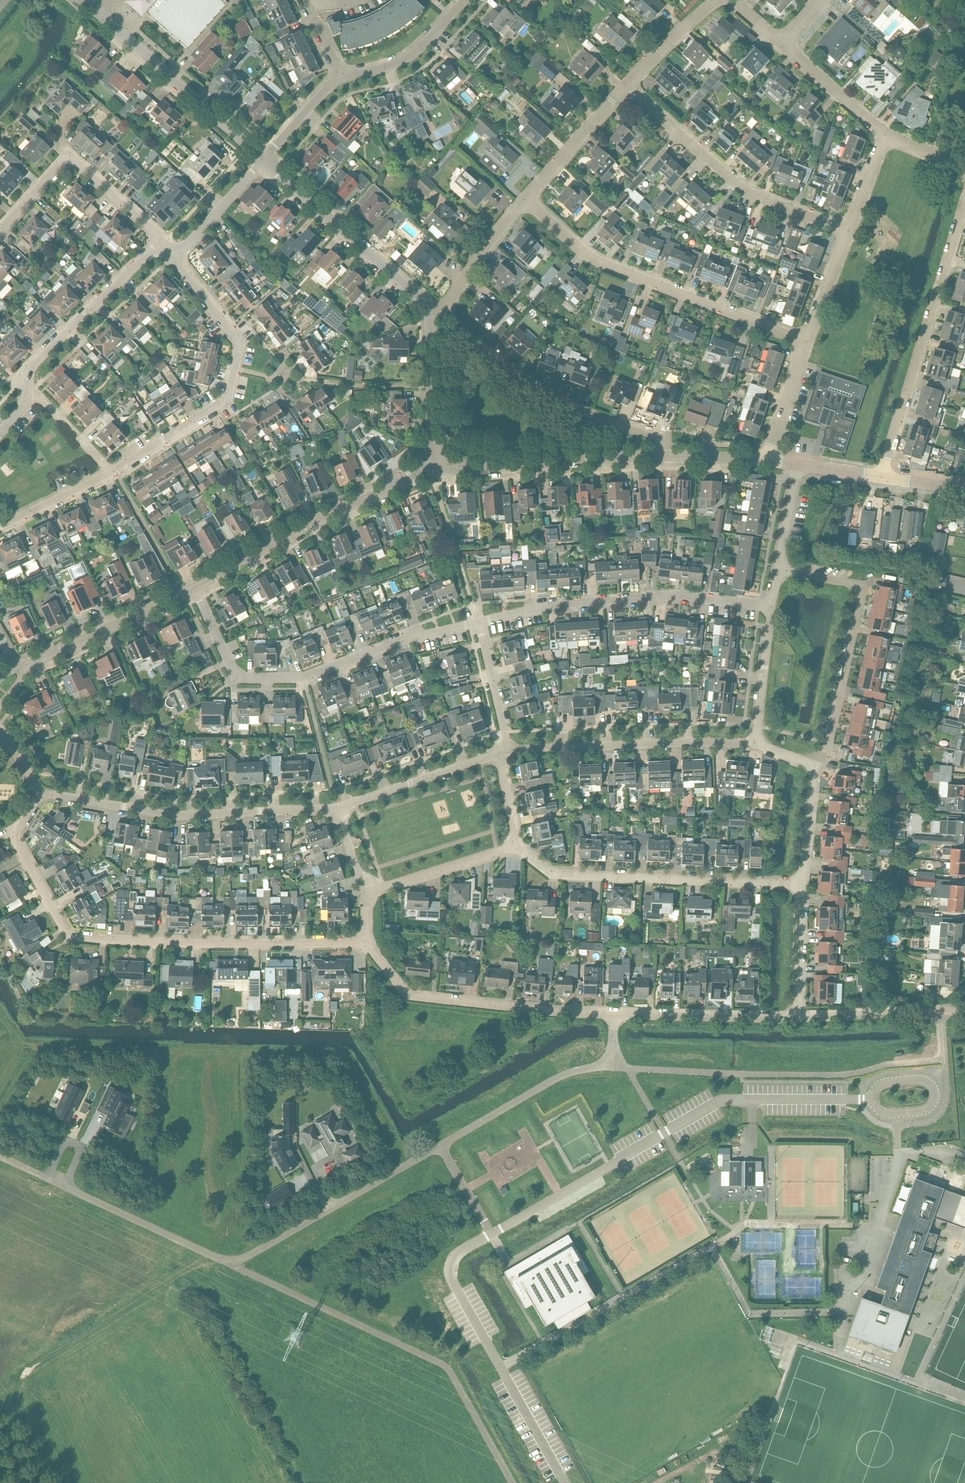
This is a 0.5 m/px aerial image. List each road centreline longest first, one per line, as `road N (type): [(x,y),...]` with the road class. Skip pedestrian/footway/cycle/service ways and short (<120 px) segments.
road 1 (unclassified): [(873,1099),(719,1101),(454,1258),(452,1280),(566,1482)]
road 2 (residential): [(53,1181),(232,1265),(568,1073),(611,1066),(614,1015)]
road 3 (residential): [(366,941),(78,938),(63,929),(17,841),(41,793)]
road 4 (residential): [(478,622),(406,640),(305,680),(245,678),(232,668),(195,588)]
road 5 (residential): [(805,341),(601,263),(525,199)]
road 6 (residential): [(110,474),(229,399),(242,347),(174,258)]
road 7 (residential): [(772,607),(680,597),(566,603),(478,622)]
road 8 (residential): [(515,847),(551,873),(802,885)]
road 9 (residential): [(334,807),(173,816),(41,793)]
road 10 (residential): [(880,477),(964,200)]
road 11 (residential): [(614,1015),(409,995),(366,941)]
road 12 (residential): [(815,766),(829,744),(864,586),(779,571)]
road 13 (residential): [(846,232),(740,188),(626,85)]
road 14 (unclassified): [(195,588),(432,468)]
road 15 (residential): [(756,744),(508,750)]
road 16 (unclassified): [(432,468),(666,457)]
road 17 (unclassified): [(431,311),(265,160)]
road 18 (residential): [(0,231),(61,165),(76,163),(163,240)]
road 19 (unclassified): [(265,160),(99,15)]
road 20 (residential): [(666,457),(661,437),(555,400),(491,357)]
road 21 (residential): [(28,386),(31,367),(163,240)]
road 22 (residential): [(799,1018),(614,1015)]
road 23 (unclassified): [(35,662),(195,588)]
road 24 (residential): [(498,754),(334,807)]
road 25 (residential): [(964,1009),(799,1018)]
road 26 (unclassified): [(432,468),(431,311)]
road 27 (residential): [(367,891),(515,847)]
road 28 (residential): [(525,199),(626,85)]
road 29 (unclassified): [(873,1099),(886,1082),(925,1080),(935,1094),(923,1111),(889,1114),(875,1105)]
road 30 (residential): [(431,311),(451,299),(525,199)]
road 31 (residential): [(340,74),(414,52),(461,0)]
road 32 (residential): [(782,43),(885,136)]
road 33 (residential): [(756,744),(772,607)]
road 34 (residential): [(174,258),(265,160)]
road 35 (residential): [(799,1018),(802,885)]
road 36 (residential): [(508,750),(478,622)]
road 37 (residential): [(766,460),(805,341)]
road 38 (residential): [(626,85),(716,0)]
road 39 (residential): [(0,527),(110,474)]

